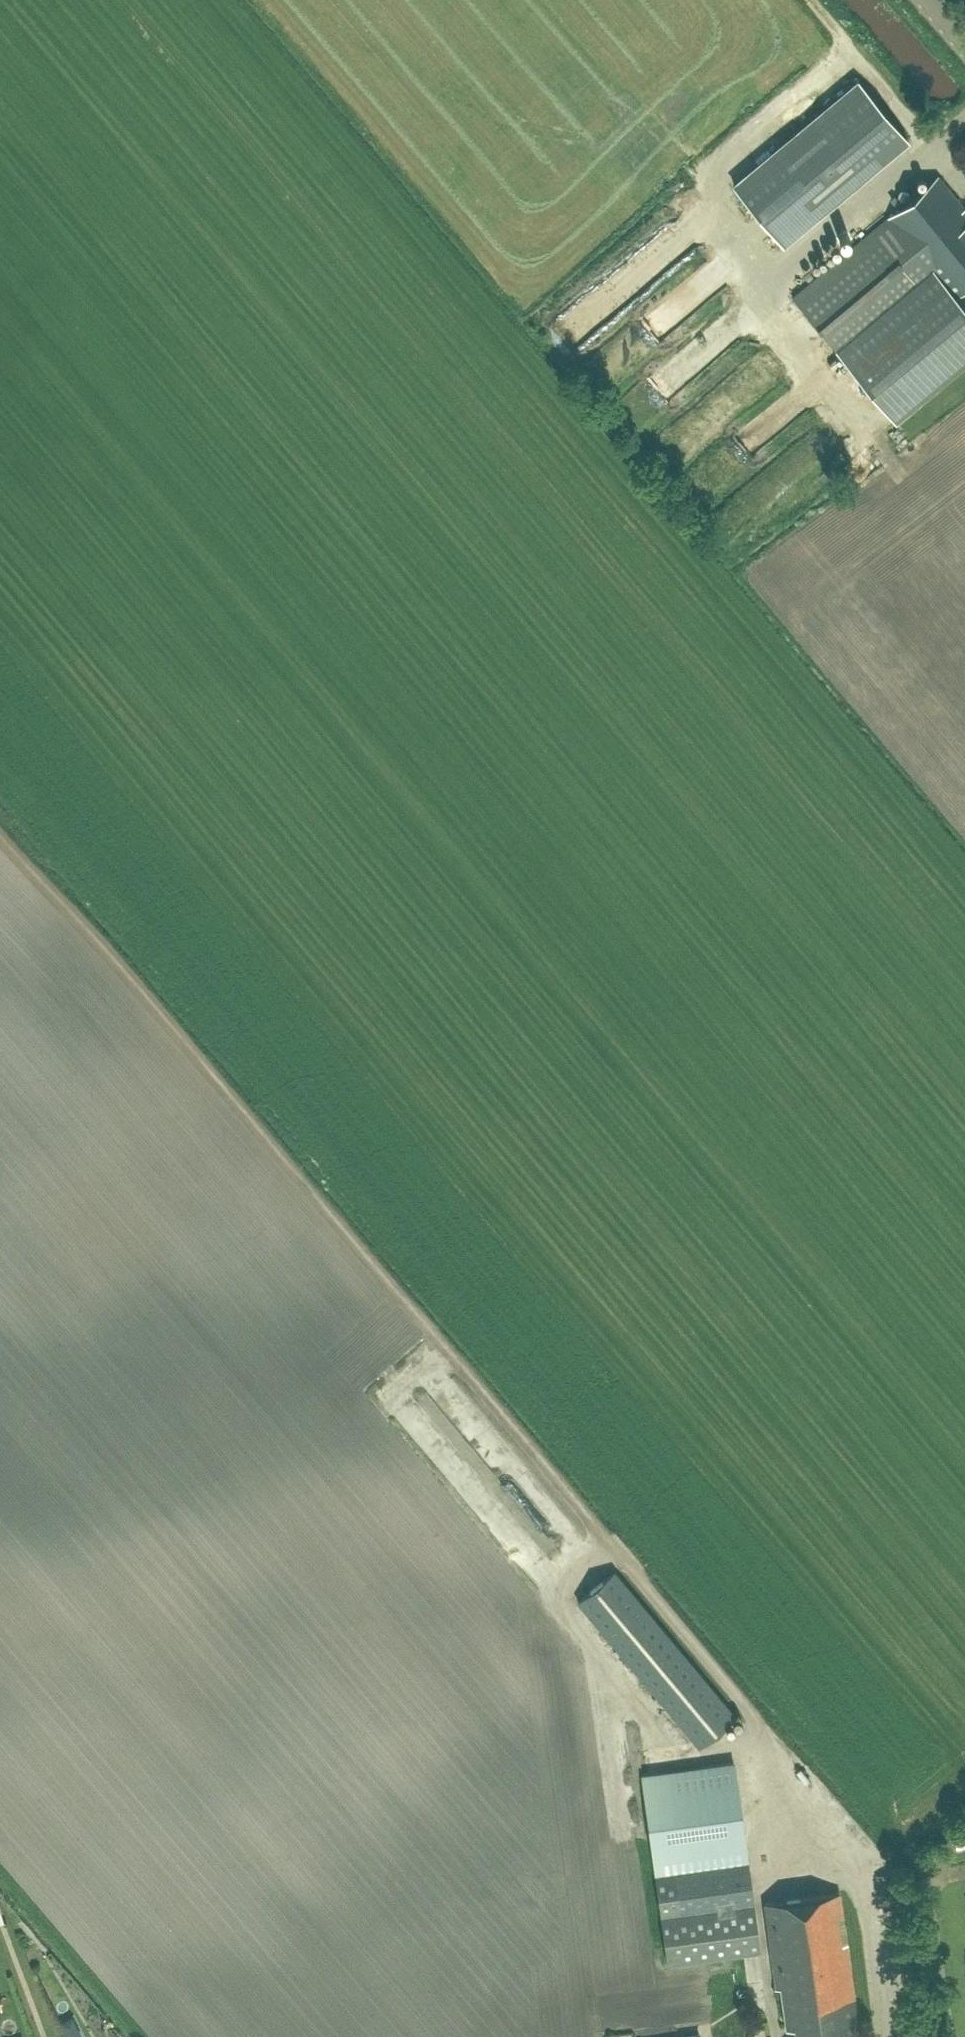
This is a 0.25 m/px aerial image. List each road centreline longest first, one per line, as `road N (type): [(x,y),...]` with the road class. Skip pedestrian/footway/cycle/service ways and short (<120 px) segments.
road 1 (track): [(964,116),(766,281),(727,226),(716,177),(730,151),(852,46),(813,0)]

